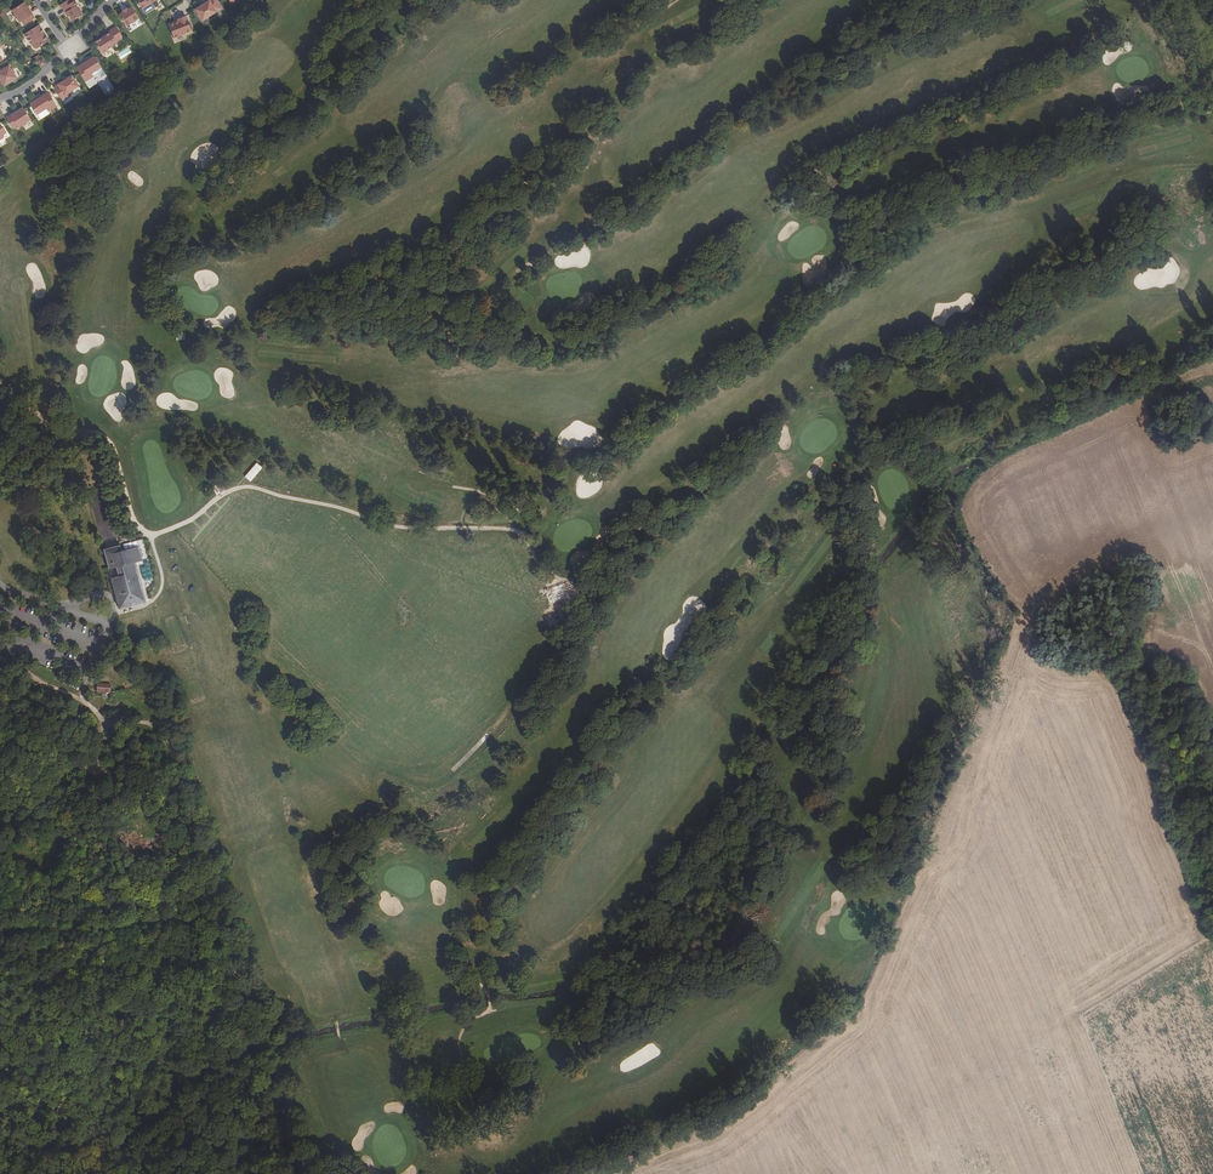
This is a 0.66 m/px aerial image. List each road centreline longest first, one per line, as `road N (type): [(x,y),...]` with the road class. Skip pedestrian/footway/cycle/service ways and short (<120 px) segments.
road 1 (track): [(0,661),(79,697),(106,720),(168,726)]
road 2 (track): [(106,720),(92,762),(59,780),(18,825)]

